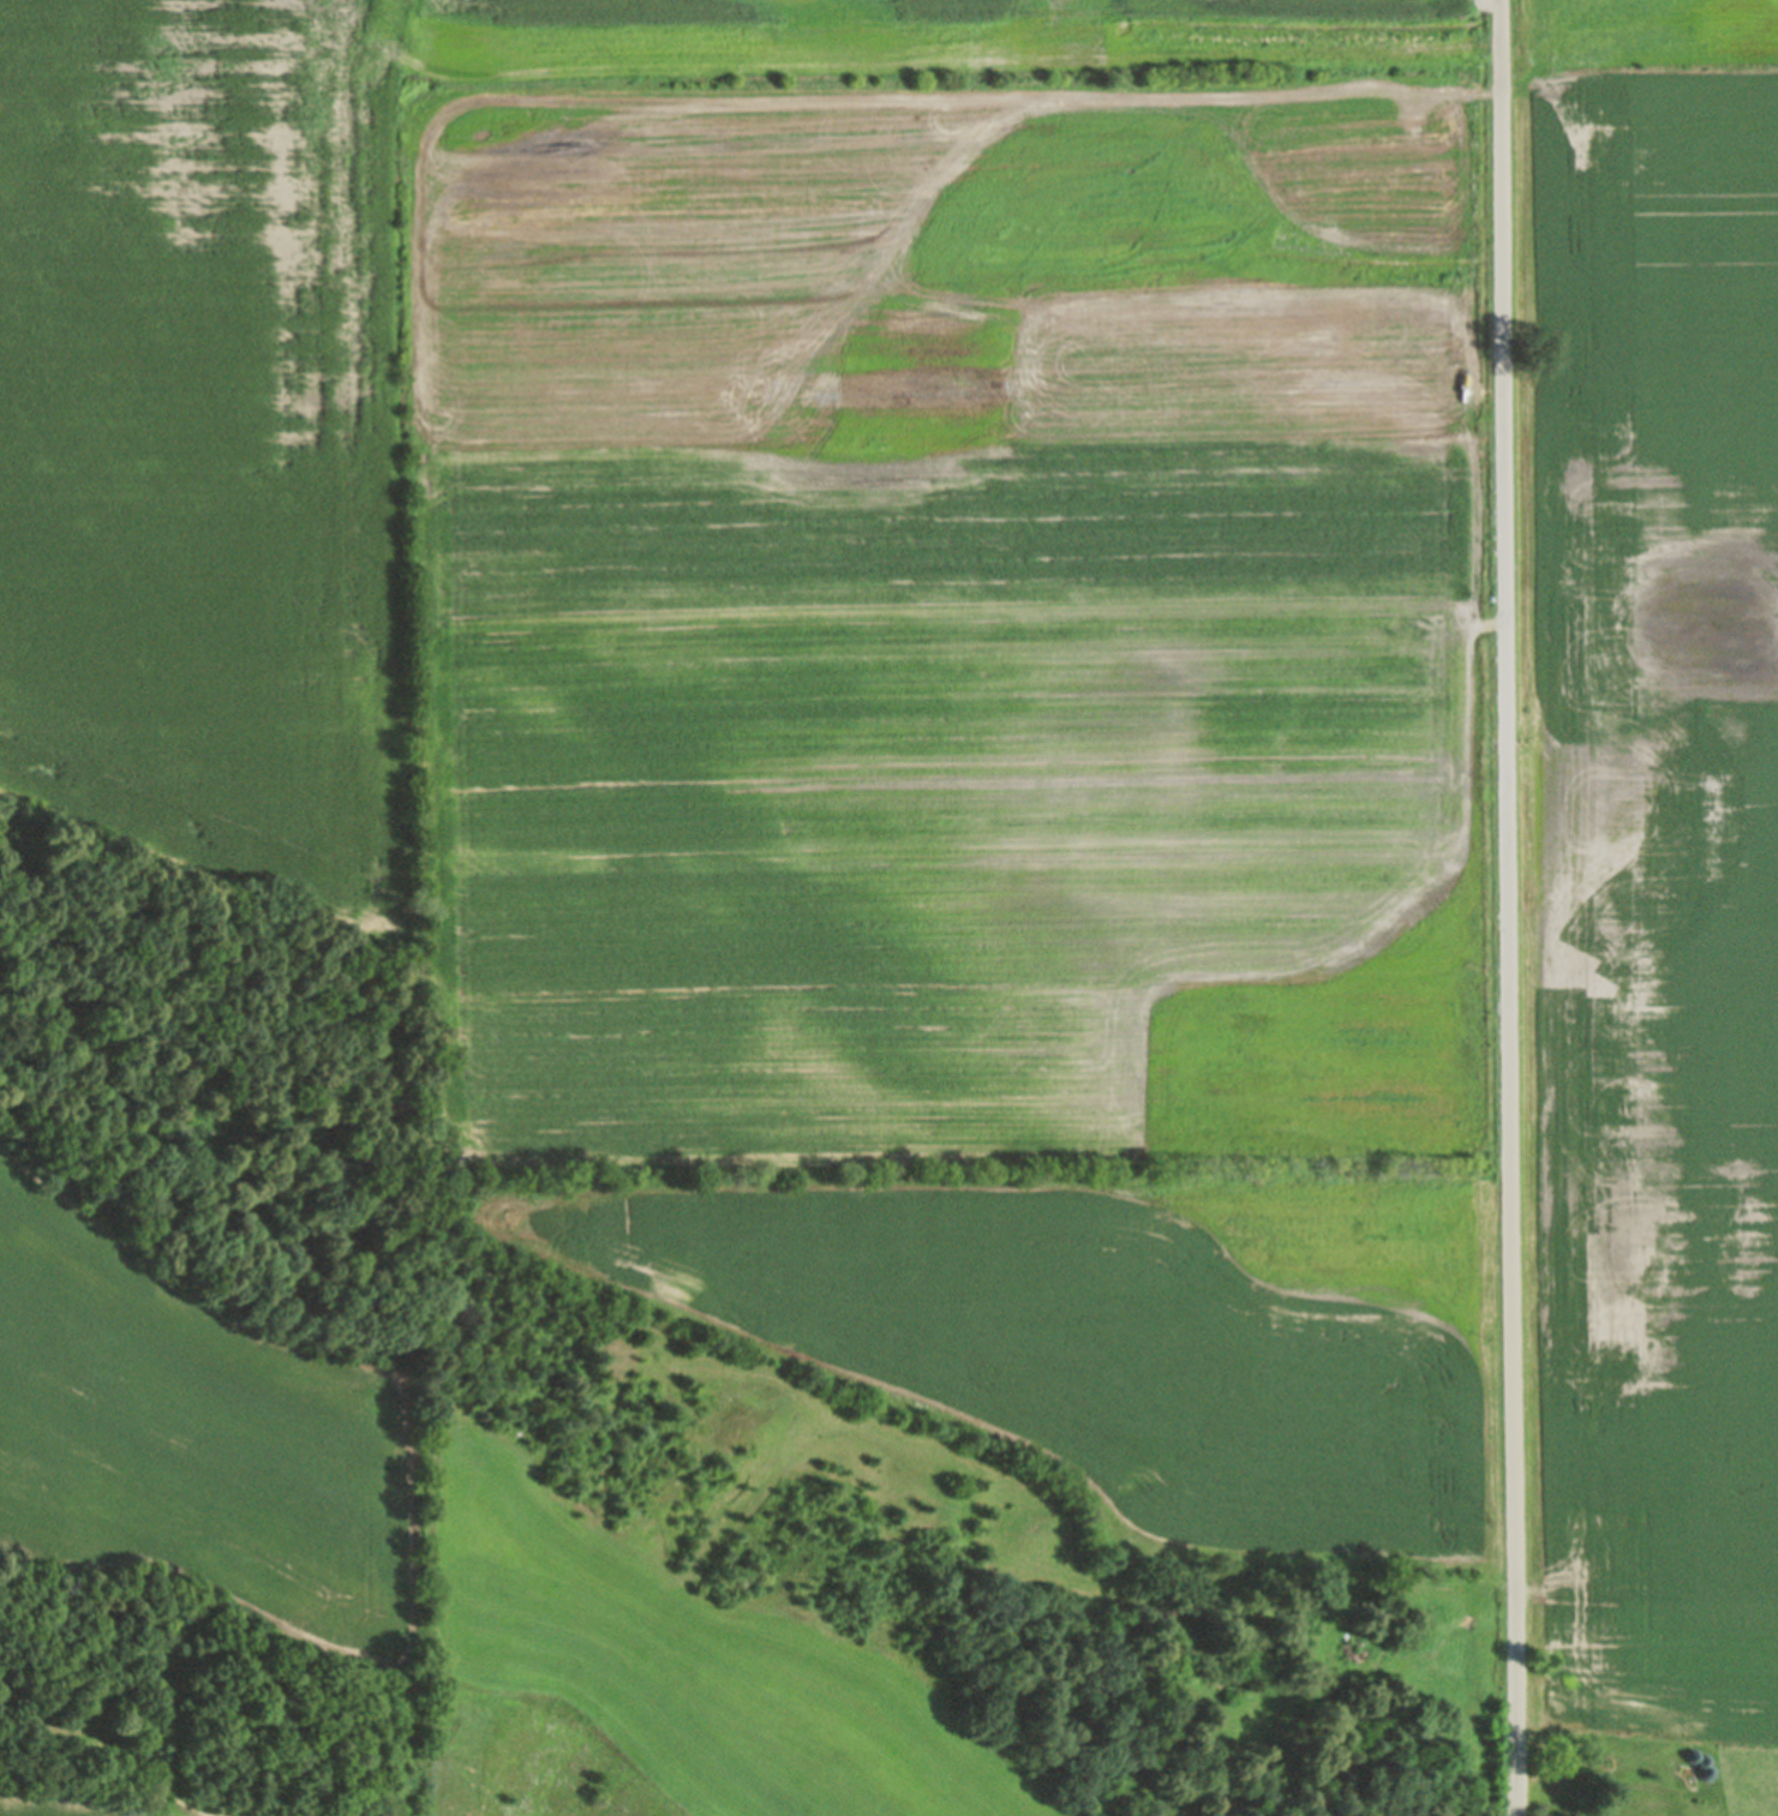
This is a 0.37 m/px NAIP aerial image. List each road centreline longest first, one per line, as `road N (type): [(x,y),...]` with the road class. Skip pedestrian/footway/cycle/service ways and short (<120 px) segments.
road 1 (residential): [(1521,1815),(1500,0)]
road 2 (track): [(206,1815),(97,1739),(92,1722),(104,1695),(125,1677),(161,1665),(294,1634)]
road 3 (track): [(97,1739),(48,1722),(0,1674)]

